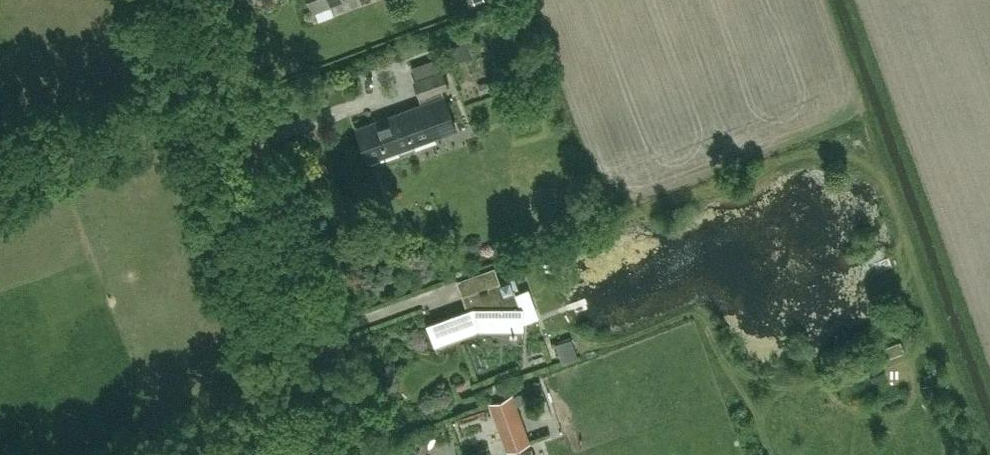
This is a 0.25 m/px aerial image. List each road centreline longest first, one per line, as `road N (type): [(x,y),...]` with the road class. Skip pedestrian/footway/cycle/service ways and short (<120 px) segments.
road 1 (tertiary): [(359,454),(196,0)]

